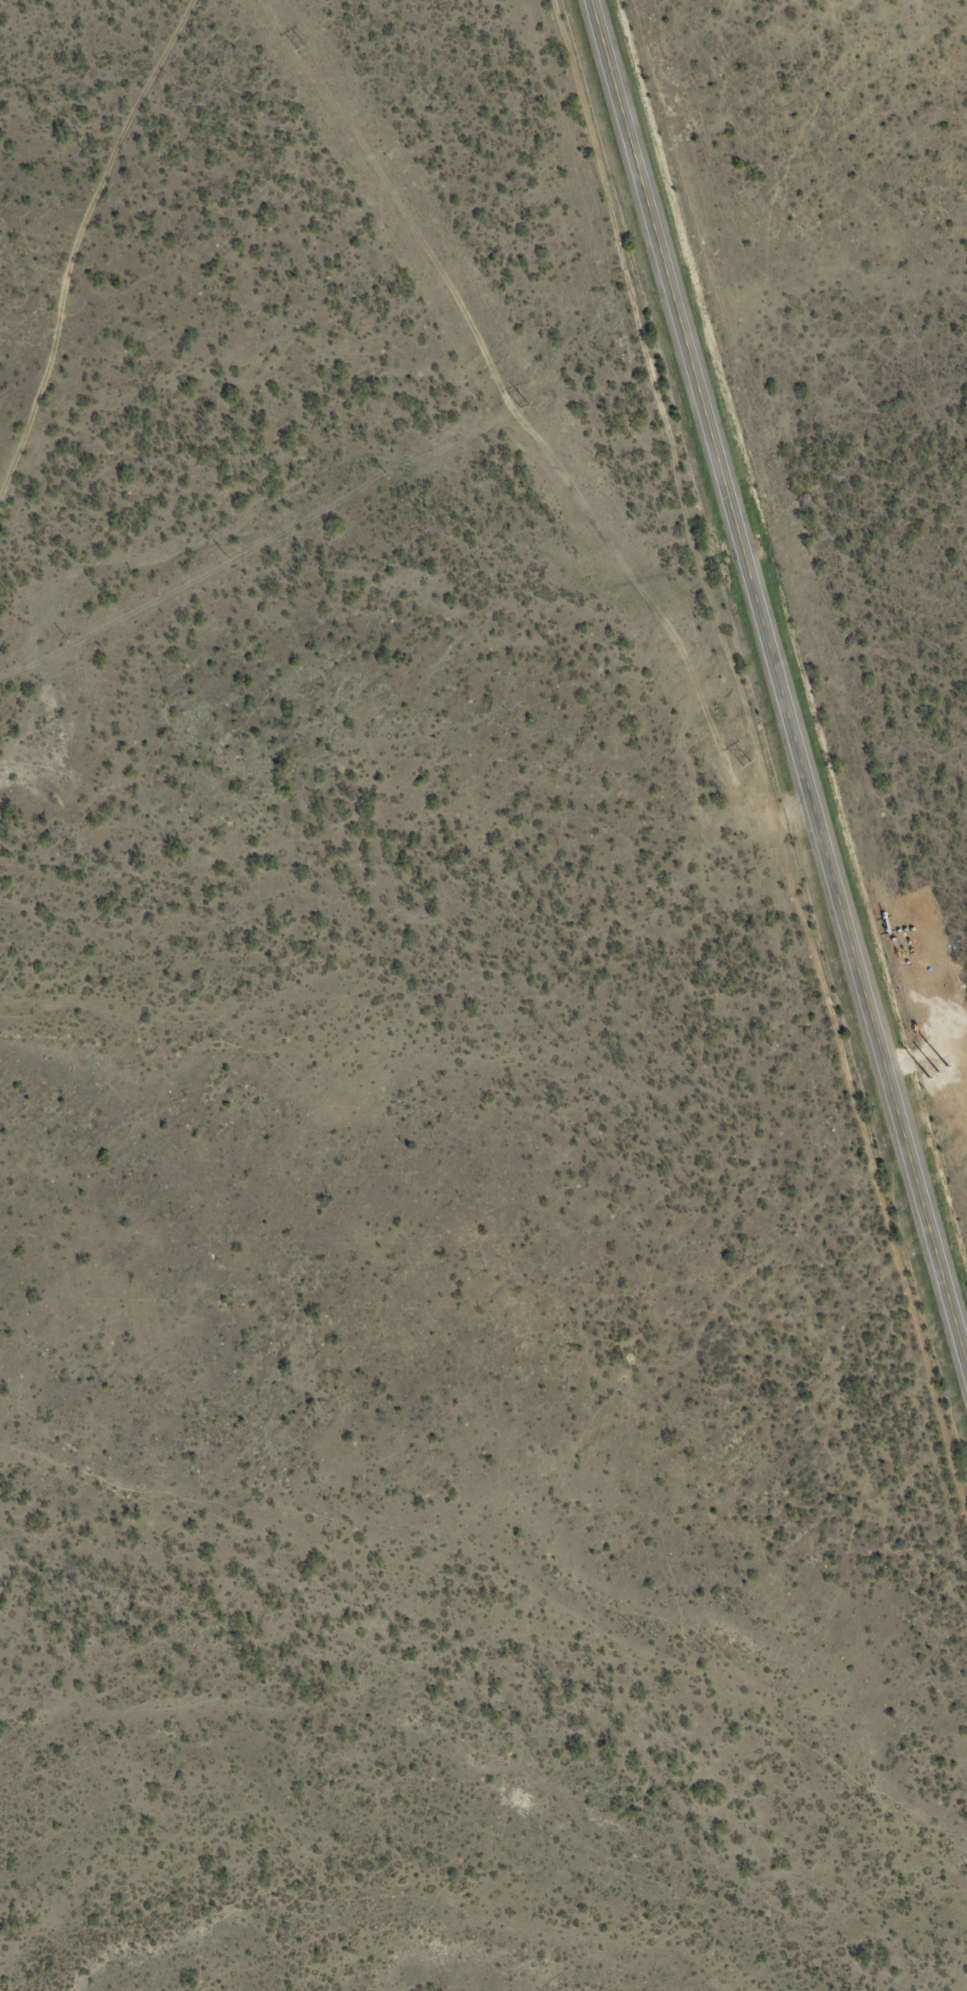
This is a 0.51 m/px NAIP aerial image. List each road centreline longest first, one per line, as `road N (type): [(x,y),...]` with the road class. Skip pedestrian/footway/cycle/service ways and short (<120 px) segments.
road 1 (primary): [(966,1354),(591,0)]
road 2 (residential): [(147,0),(104,70),(0,287)]

